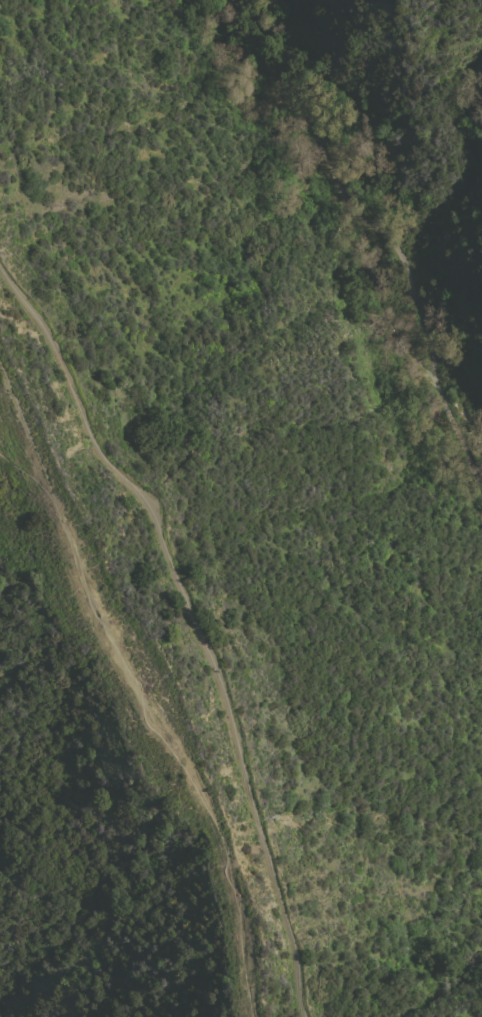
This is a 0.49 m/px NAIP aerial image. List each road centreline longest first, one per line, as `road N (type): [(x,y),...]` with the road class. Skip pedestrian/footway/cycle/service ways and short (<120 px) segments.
road 1 (track): [(302,1016),(290,934),(232,717),(154,511),(99,445),(53,339),(0,264)]
road 2 (track): [(481,482),(445,399),(407,266),(352,207),(279,79),(237,33),(236,0)]

